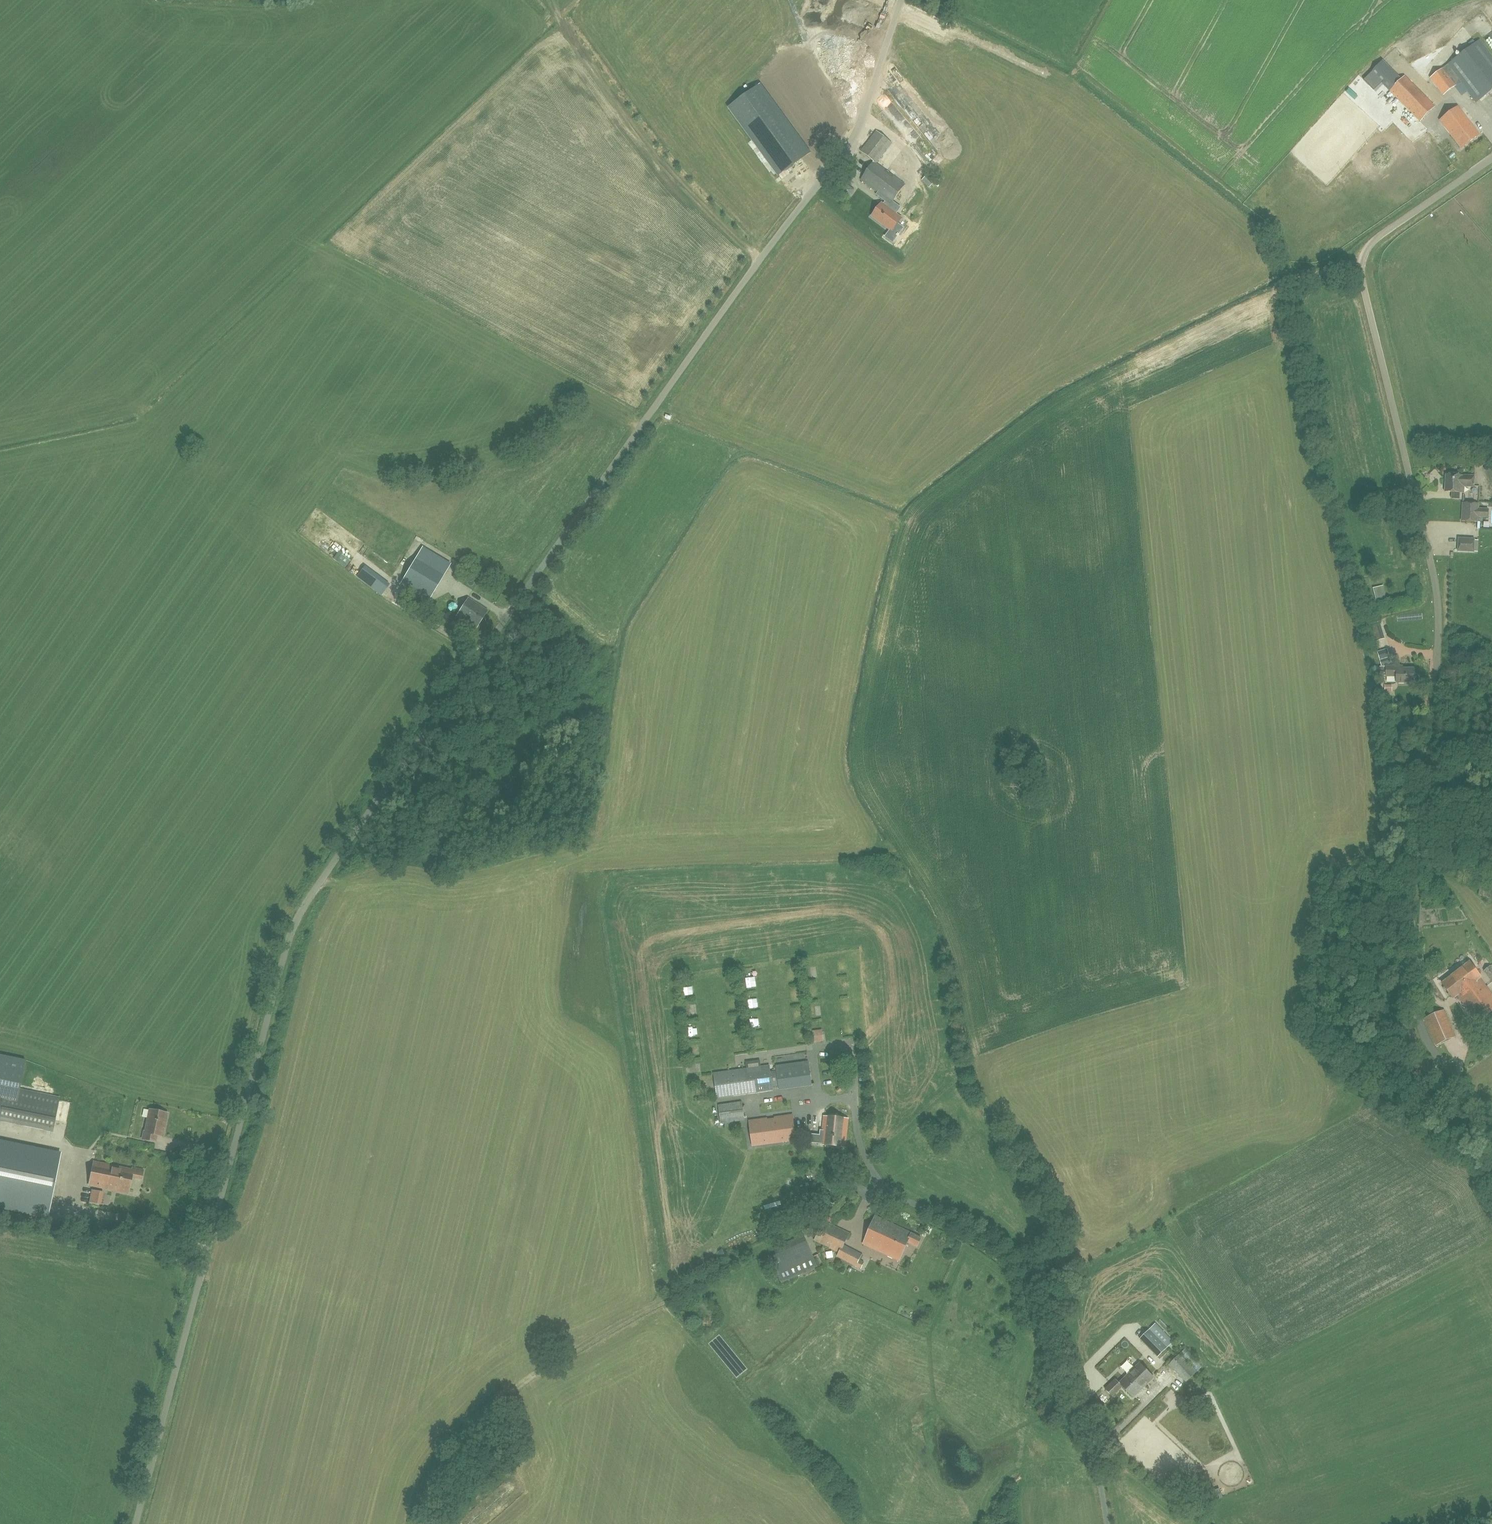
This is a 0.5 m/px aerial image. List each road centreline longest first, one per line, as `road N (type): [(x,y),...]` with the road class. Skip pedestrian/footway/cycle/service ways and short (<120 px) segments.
road 1 (unclassified): [(136,1523),(297,917),(705,336),(846,150),(901,0)]
road 2 (unclassified): [(1491,1136),(1482,1108),(1427,1039),(1415,990),(1411,929),(1438,601),(1361,269),(1375,239),(1491,158)]
road 3 (track): [(419,1523),(434,1481),(514,1390),(831,1213),(846,1201),(864,1159)]
road 4 (residential): [(1109,1523),(1095,1449),(1040,1314),(1006,1255),(885,1190),(864,1159)]
road 5 (track): [(210,1241),(68,1206),(78,1154),(0,1135)]

